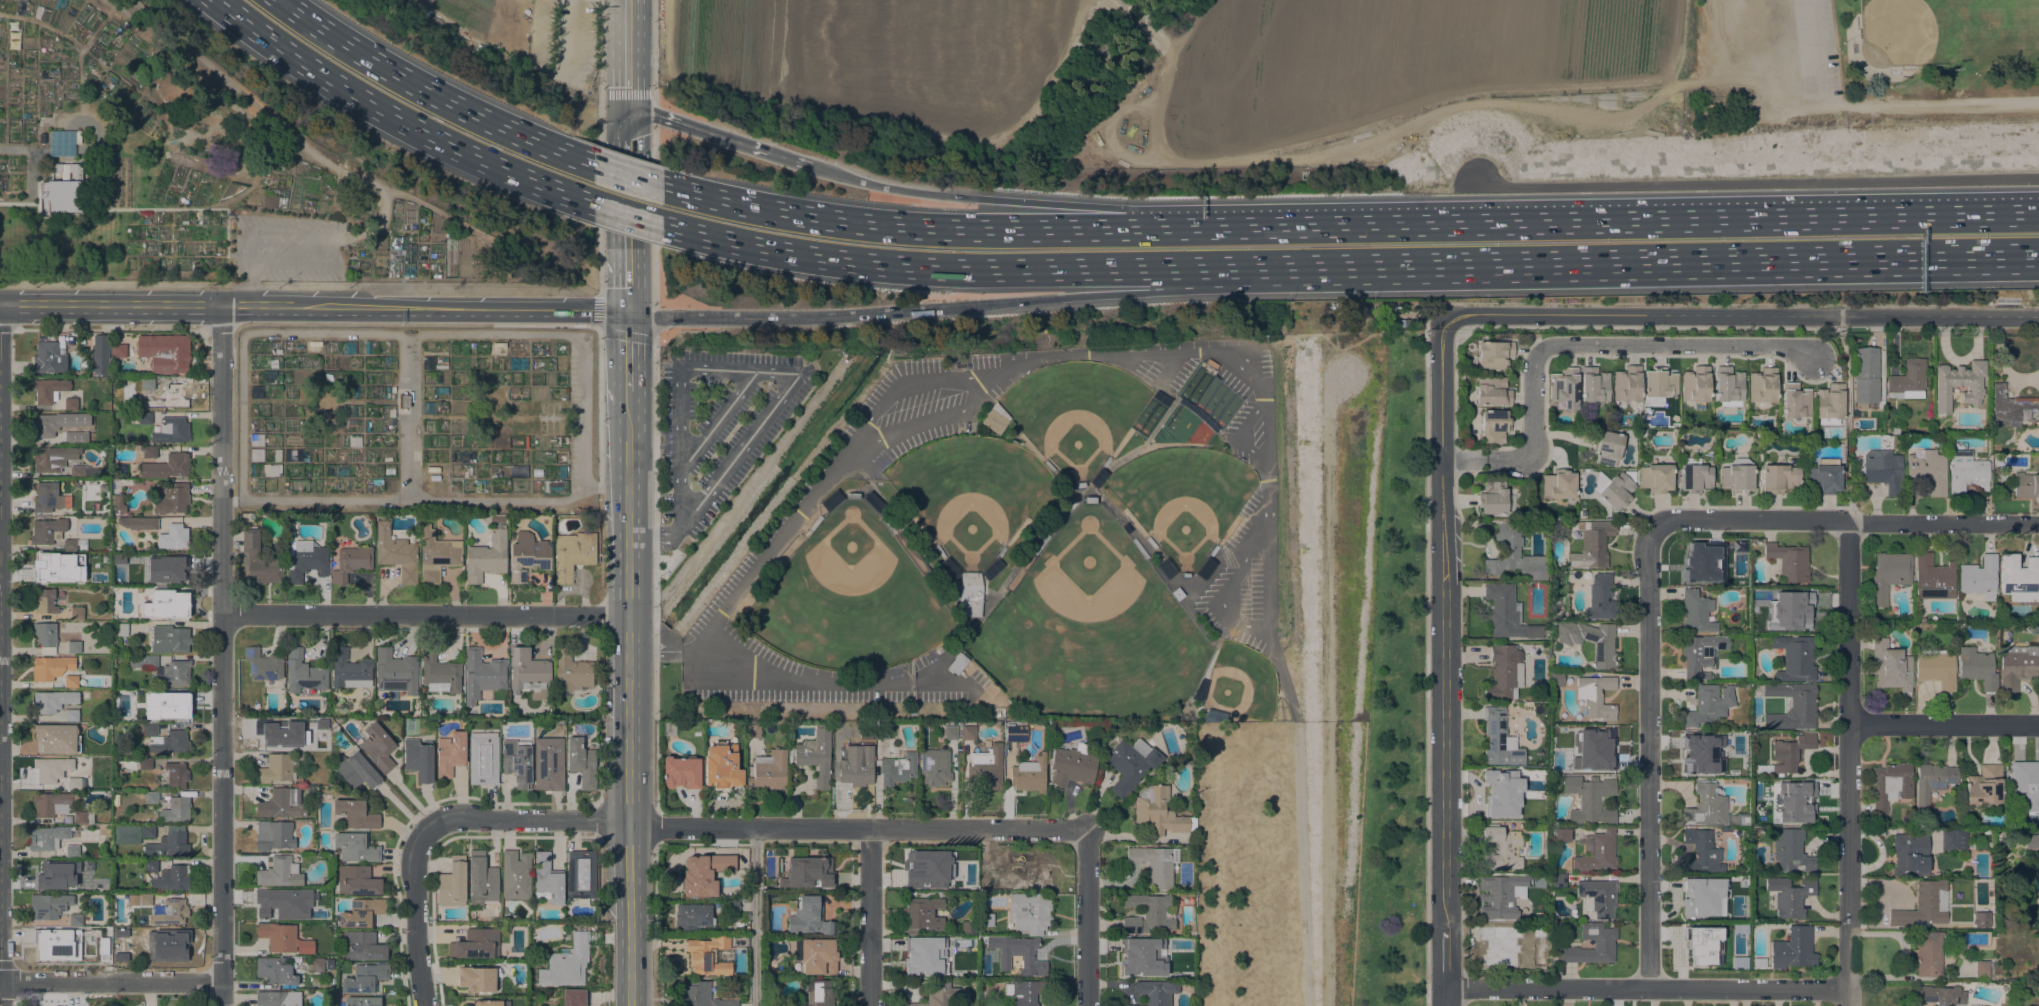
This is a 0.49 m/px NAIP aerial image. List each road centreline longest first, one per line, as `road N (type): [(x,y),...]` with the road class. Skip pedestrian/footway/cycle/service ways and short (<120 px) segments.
road 1 (motorway): [(2038,216),(1255,227)]
road 2 (motorway): [(1329,265),(2038,254)]
road 3 (residential): [(221,1005),(219,307)]
road 4 (motorway): [(661,225),(910,264),(1329,265)]
road 5 (secondary): [(629,313),(0,307)]
road 6 (tertiary): [(1446,322),(1443,928)]
road 7 (motorway): [(1255,227),(884,227),(661,186)]
road 8 (tertiary): [(2038,319),(1467,313),(1446,322)]
road 9 (track): [(2038,173),(1492,186),(1475,169)]
road 10 (residential): [(1844,1005),(1848,519)]
road 11 (residential): [(1440,459),(1529,454),(1533,366),(1549,344),(1788,347),(1816,360)]
road 12 (residential): [(1087,829),(627,827)]
road 13 (residential): [(1648,989),(1652,530)]
road 14 (motorway): [(217,0),(389,114),(593,204)]
road 15 (residential): [(627,616),(220,613)]
road 16 (residential): [(1844,989),(1443,989)]
road 17 (motorway): [(939,308),(1148,292),(1329,265)]
road 18 (track): [(345,236),(372,230),(383,215),(385,203),(368,177),(326,163),(125,0)]
road 19 (residential): [(2038,523),(1671,518),(1652,530)]
road 20 (motorway): [(1255,227),(869,183)]
road 21 (motorway): [(592,165),(432,96),(278,0)]
road 22 (secondary): [(629,1005),(627,683)]
road 23 (motorway): [(629,313),(789,317),(939,308)]
road 24 (residential): [(220,982),(0,980)]
road 25 (secondary): [(627,616),(628,404)]
road 26 (residential): [(627,820),(453,818),(424,831)]
road 27 (secondary): [(629,113),(629,313)]
road 28 (residential): [(2038,725),(1848,724)]
road 29 (residential): [(871,1005),(869,828)]
road 30 (residential): [(425,1005),(413,859),(424,831)]
road 31 (residential): [(1088,1005),(1087,829)]
road 32 (motorway): [(783,157),(629,113)]

